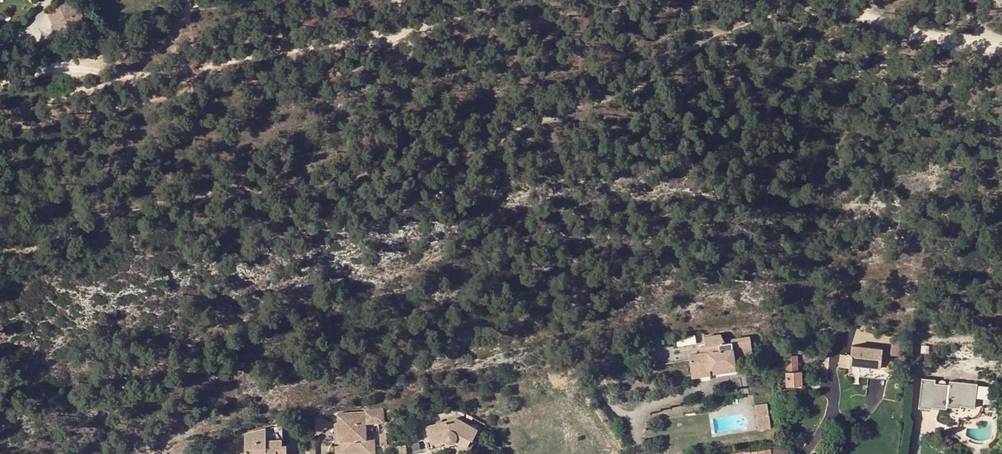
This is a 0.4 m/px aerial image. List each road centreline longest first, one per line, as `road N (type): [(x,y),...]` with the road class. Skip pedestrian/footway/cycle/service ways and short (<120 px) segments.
road 1 (track): [(500,0),(377,39),(176,75),(0,82)]
road 2 (track): [(1001,44),(900,29),(814,0)]

